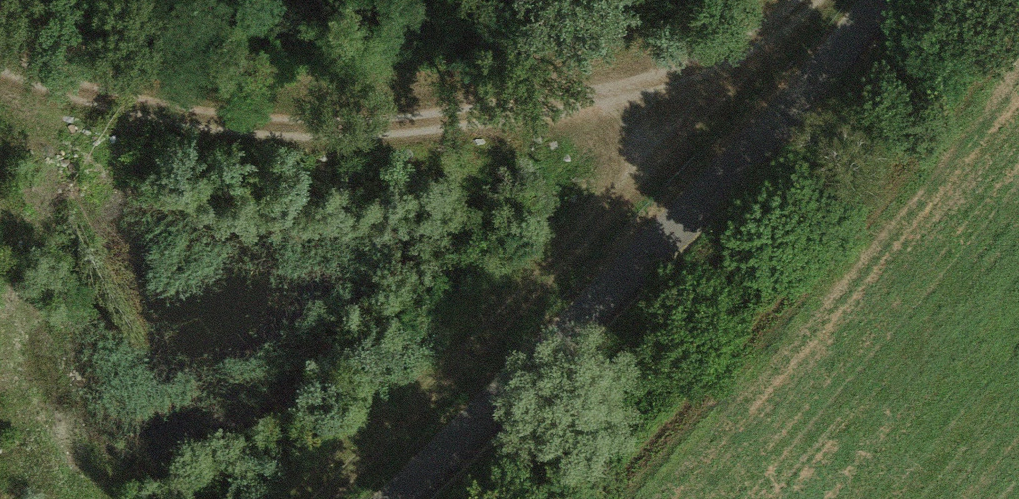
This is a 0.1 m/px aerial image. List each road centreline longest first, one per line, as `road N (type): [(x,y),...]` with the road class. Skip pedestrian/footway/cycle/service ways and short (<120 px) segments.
road 1 (track): [(0,66),(192,139),(448,145),(645,108),(778,104)]
road 2 (unclassified): [(869,0),(471,454),(417,498)]

